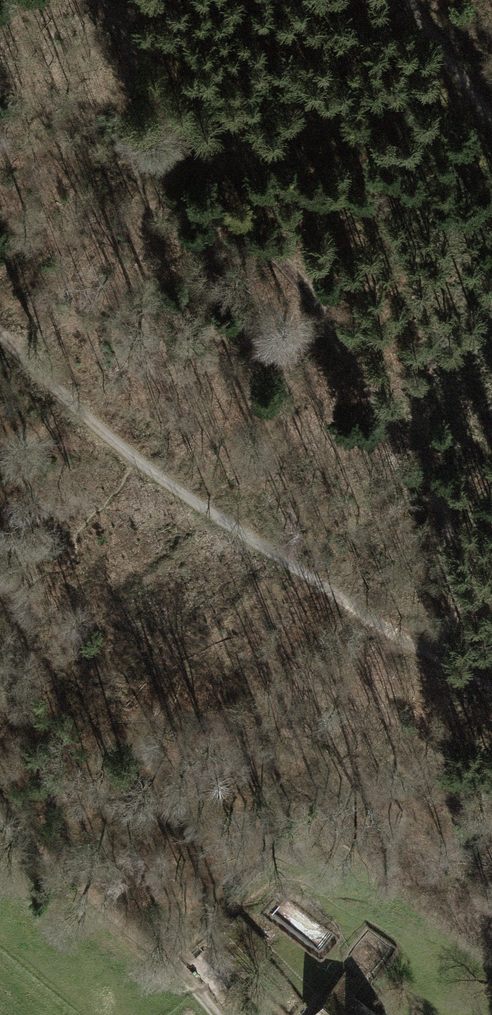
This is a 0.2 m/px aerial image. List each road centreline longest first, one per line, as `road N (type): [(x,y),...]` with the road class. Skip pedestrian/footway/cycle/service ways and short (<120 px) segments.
road 1 (track): [(0,328),(82,404),(491,695)]
road 2 (track): [(216,1014),(184,977),(0,820)]
road 3 (track): [(491,104),(411,0)]

